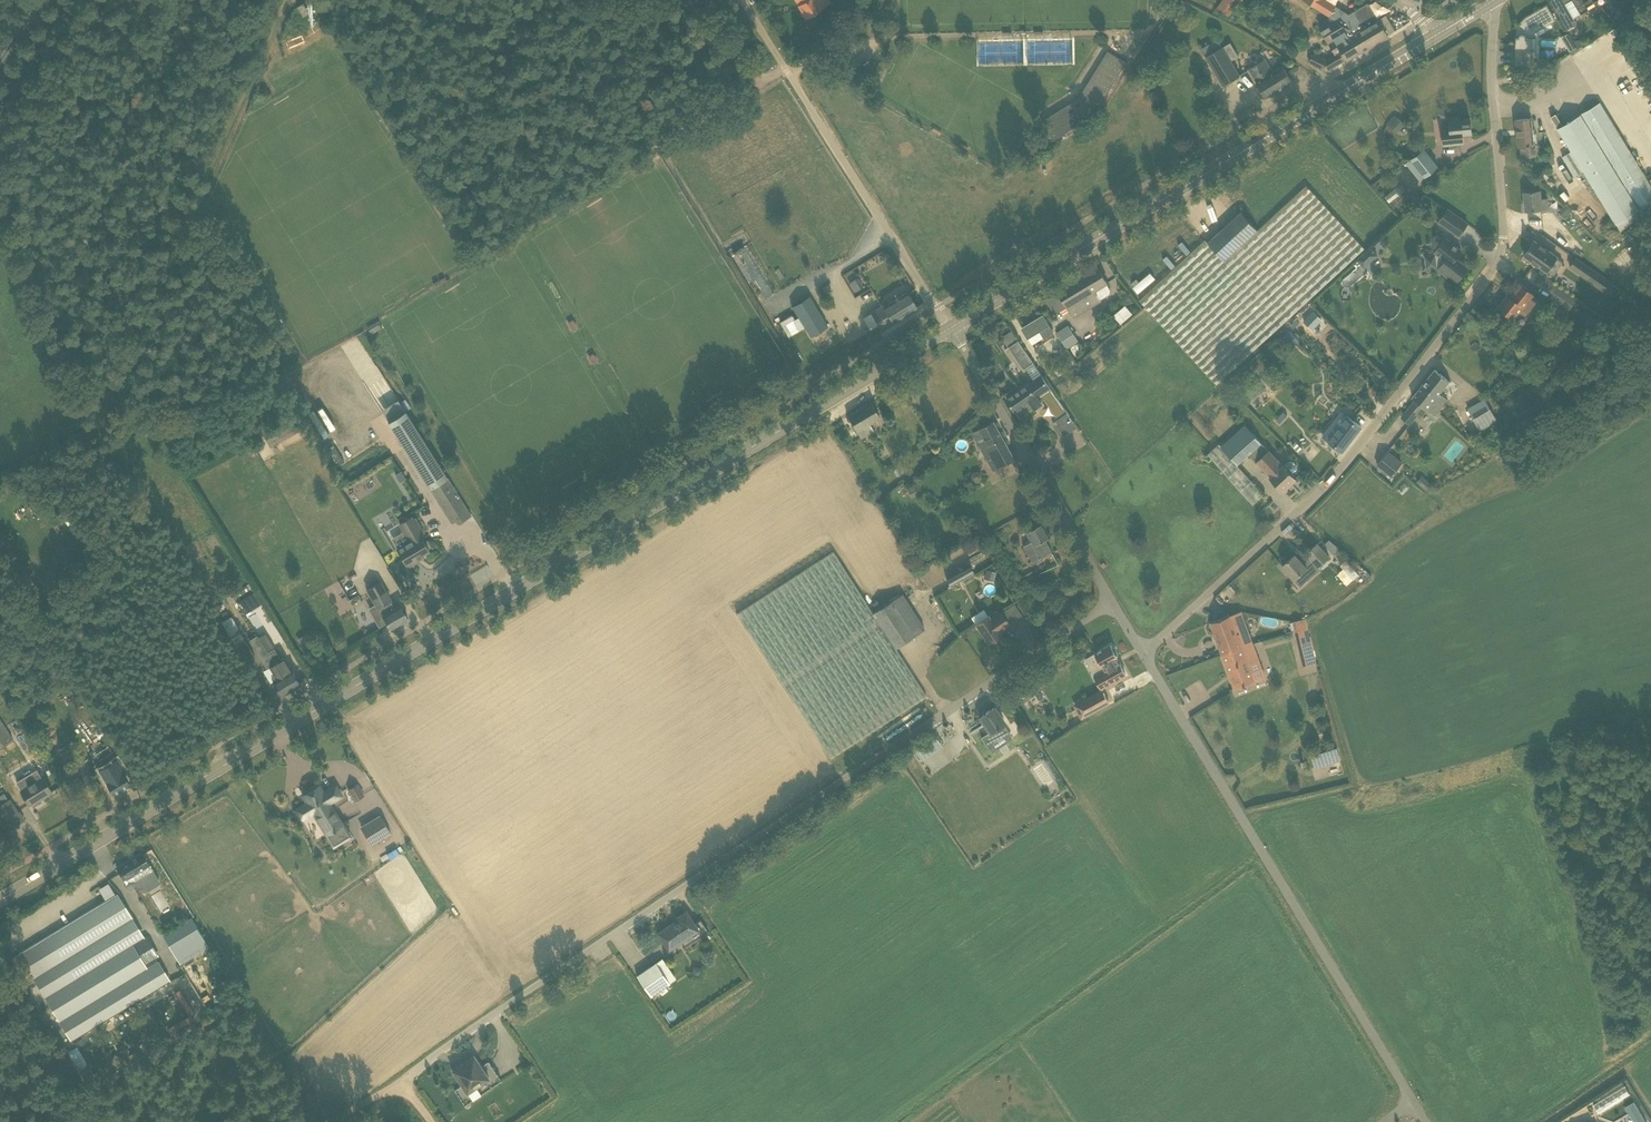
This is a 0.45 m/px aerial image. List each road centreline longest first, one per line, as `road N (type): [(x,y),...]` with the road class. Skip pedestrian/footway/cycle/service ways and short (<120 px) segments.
road 1 (tertiary): [(0,901),(951,327)]
road 2 (unclassified): [(405,1078),(1112,603)]
road 3 (unclassified): [(1143,654),(1346,463),(1495,269),(1505,227),(1491,76),(1496,0)]
road 4 (track): [(290,0),(106,396),(84,429),(0,471)]
road 5 (tertiary): [(951,327),(1433,37)]
road 6 (unclassified): [(1413,1102),(1143,654)]
road 7 (unclassified): [(1112,603),(951,327)]
road 8 (track): [(434,1121),(405,1078),(398,1090),(327,1121)]

